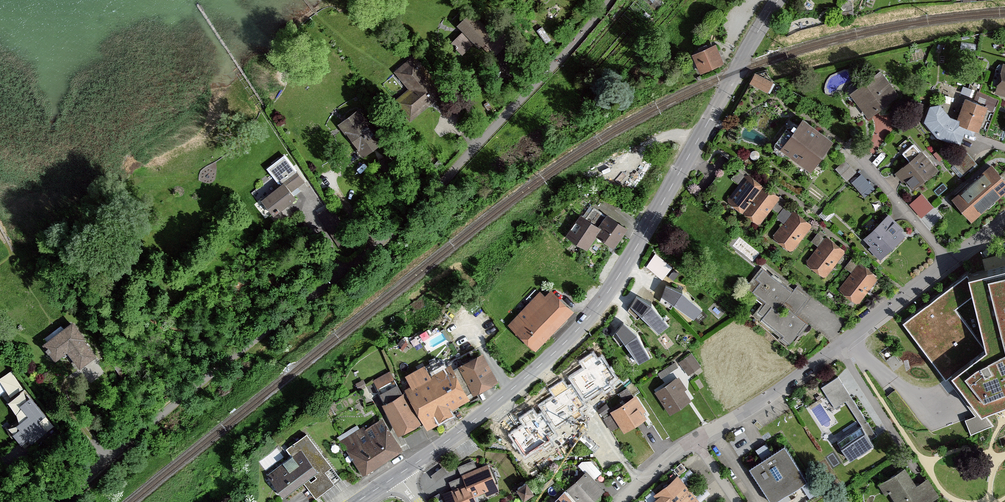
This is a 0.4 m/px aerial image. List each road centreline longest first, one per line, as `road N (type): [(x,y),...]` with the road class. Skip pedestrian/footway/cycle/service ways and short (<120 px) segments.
road 1 (residential): [(608,0),(418,209),(59,501)]
road 2 (tertiary): [(397,475),(584,323),(634,252),(775,0)]
road 3 (residential): [(696,439),(766,399),(1004,222)]

